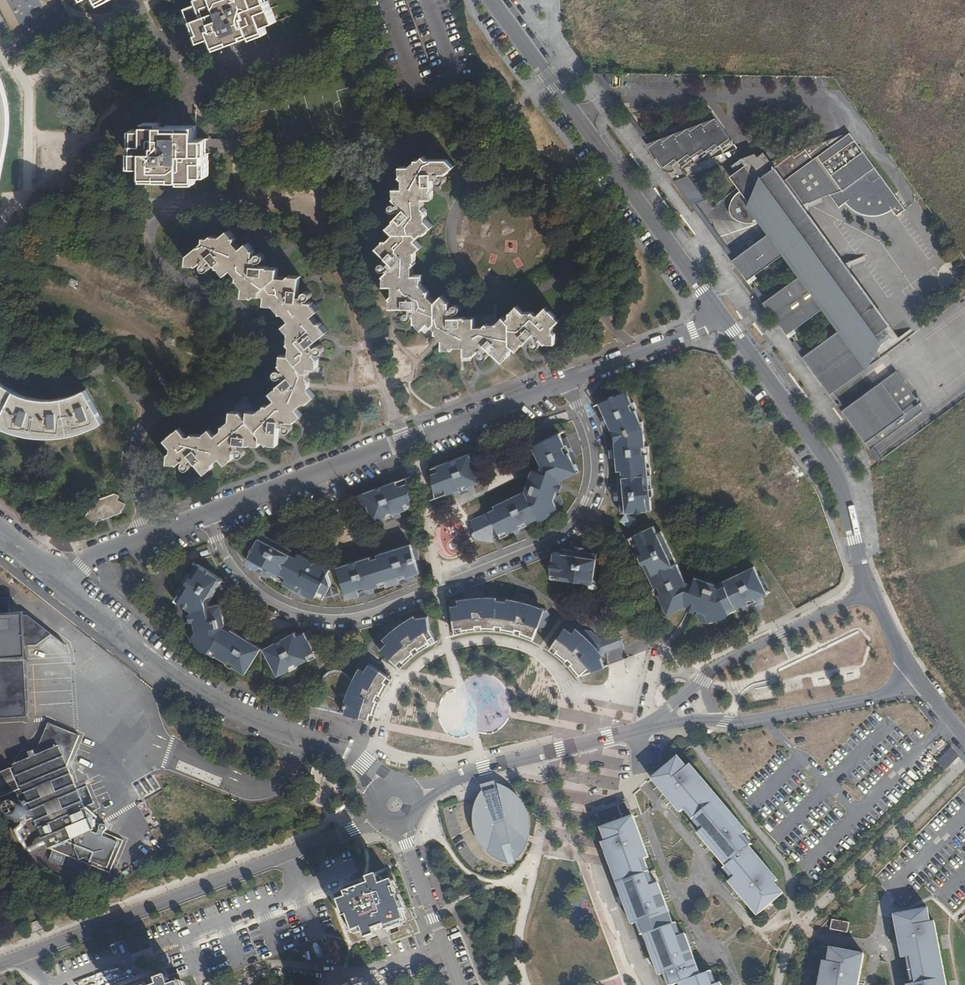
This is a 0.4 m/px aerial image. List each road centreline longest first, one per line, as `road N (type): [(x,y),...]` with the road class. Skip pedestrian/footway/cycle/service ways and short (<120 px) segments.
road 1 (residential): [(569,378),(594,454),(582,513),(538,547),(371,614),(312,617),(270,601),(233,568),(209,514)]
road 2 (residential): [(376,814),(336,836),(0,964)]
road 3 (residential): [(46,575),(225,707),(347,753),(387,786)]
road 4 (residential): [(721,314),(492,0)]
road 5 (residential): [(209,514),(569,378)]
road 6 (residential): [(721,314),(837,476),(871,590)]
road 7 (residential): [(650,984),(581,817),(592,741)]
road 8 (residential): [(726,722),(869,698),(919,679)]
road 9 (residential): [(871,590),(703,679)]
road 10 (residential): [(592,741),(475,772),(414,797)]
road 11 (residential): [(46,575),(209,514)]
road 12 (residential): [(402,824),(460,984)]
road 13 (residential): [(569,378),(697,331),(721,314)]

